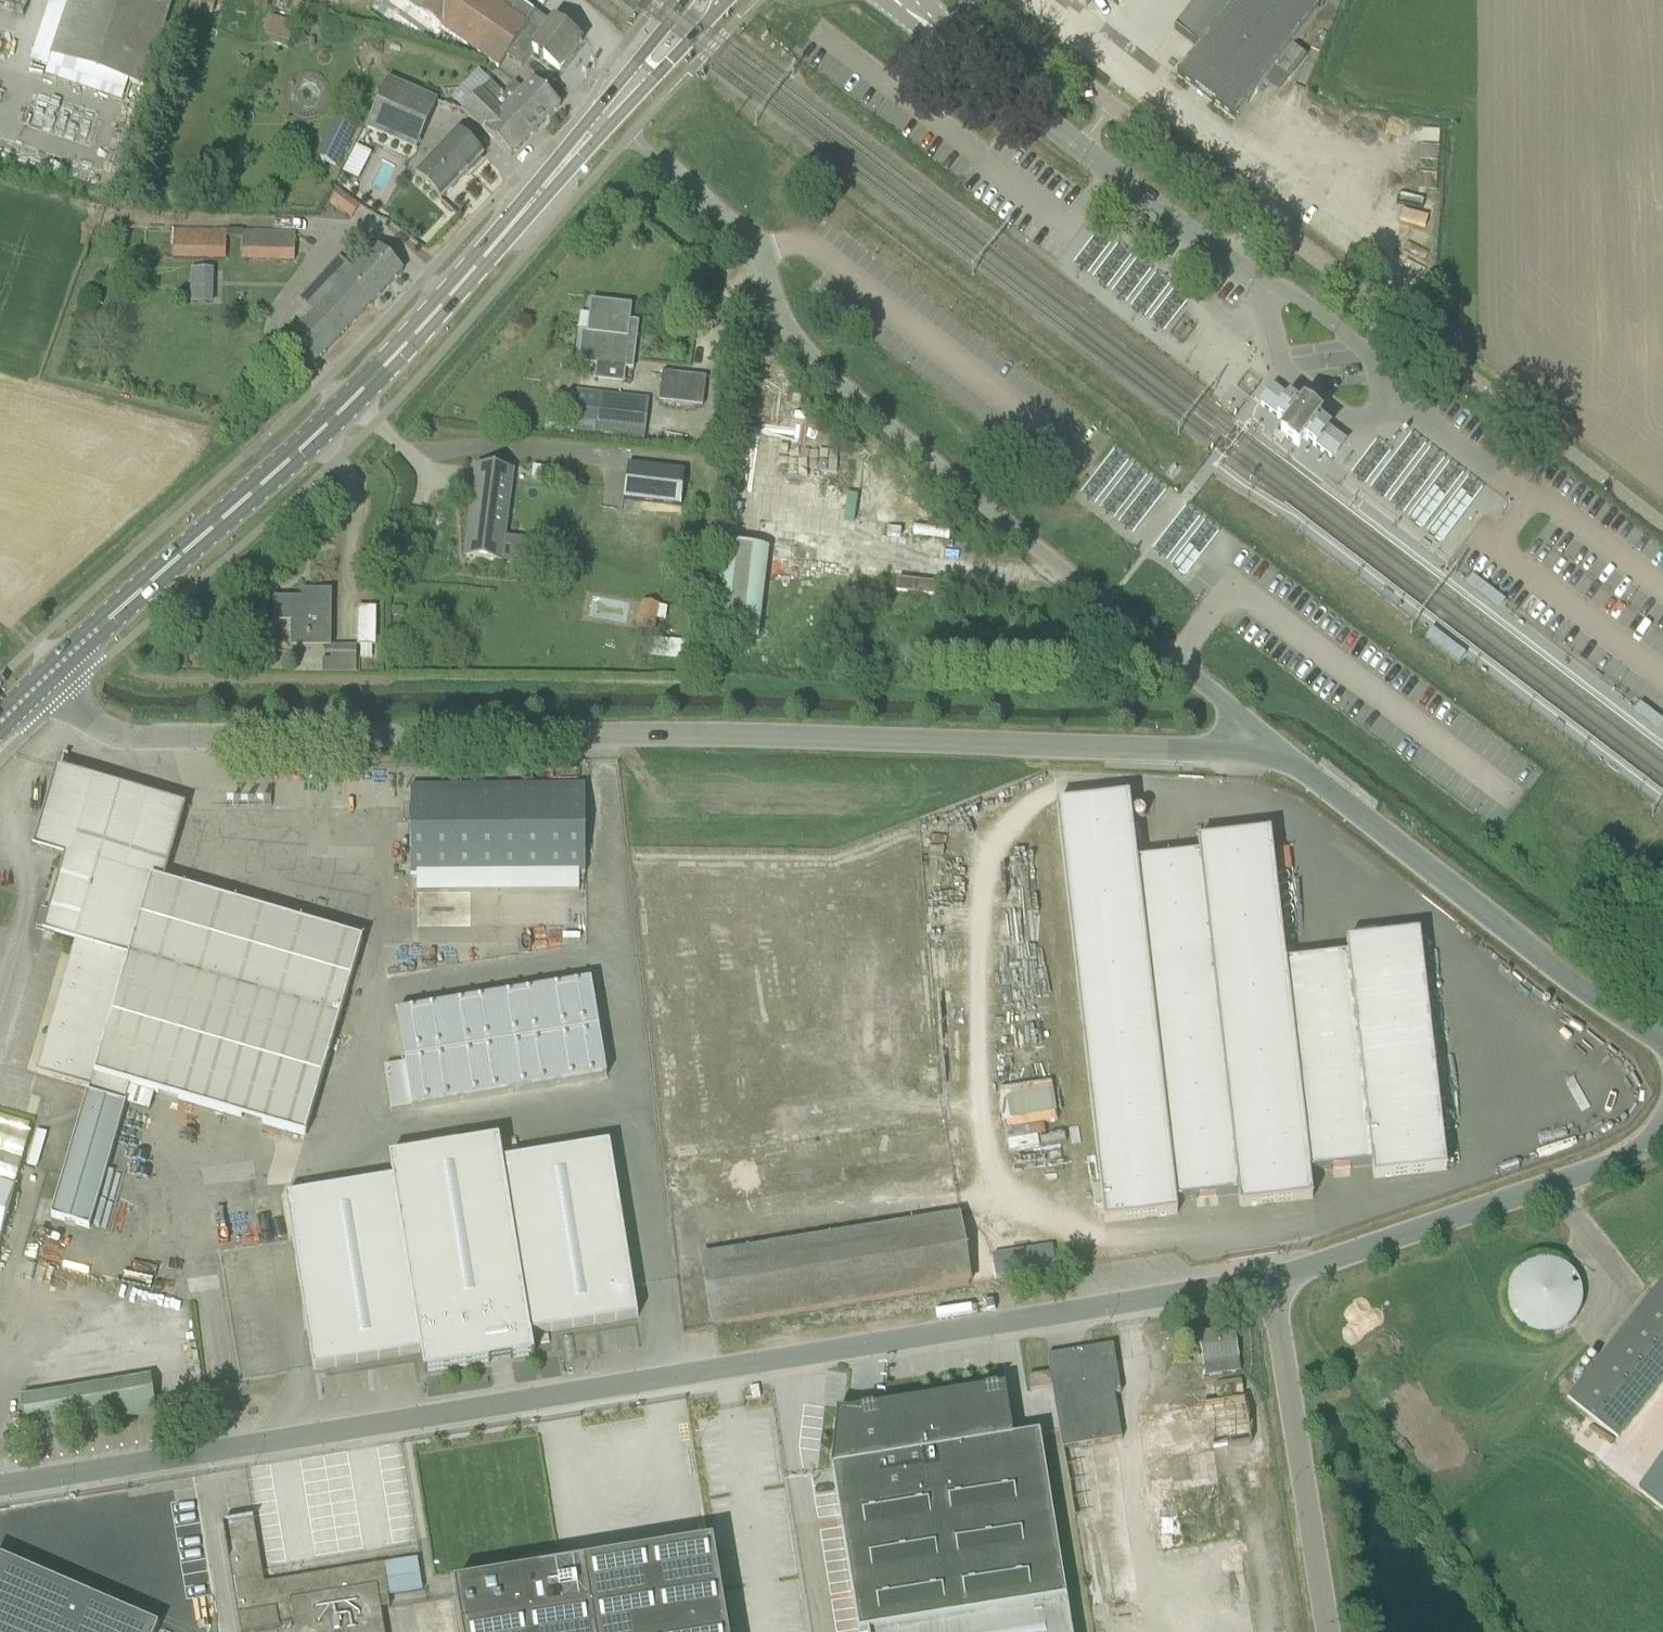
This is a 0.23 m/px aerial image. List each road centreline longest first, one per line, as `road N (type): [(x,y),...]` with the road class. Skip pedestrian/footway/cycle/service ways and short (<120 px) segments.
road 1 (unclassified): [(0,1491),(1277,1280)]
road 2 (unclassified): [(33,691),(52,707),(115,734),(204,739),(612,738),(1255,754)]
road 3 (unclassified): [(1255,754),(1230,709),(838,383),(781,315),(762,254),(658,161)]
road 4 (secondary): [(33,691),(353,400),(487,254)]
road 5 (unclassified): [(1662,1040),(1576,985),(1301,770),(1255,754)]
road 6 (unclassified): [(1258,286),(902,0)]
road 7 (unclassified): [(1277,1280),(1630,1157),(1662,1124)]
road 8 (unclassified): [(1313,1631),(1297,1548),(1277,1280)]
road 9 (secondary): [(487,254),(727,0)]
road 10 (secondary): [(688,0),(487,254)]
road 11 (unclassified): [(1258,286),(1299,299),(1367,350),(1387,394),(1365,421),(1348,420),(1286,367)]

